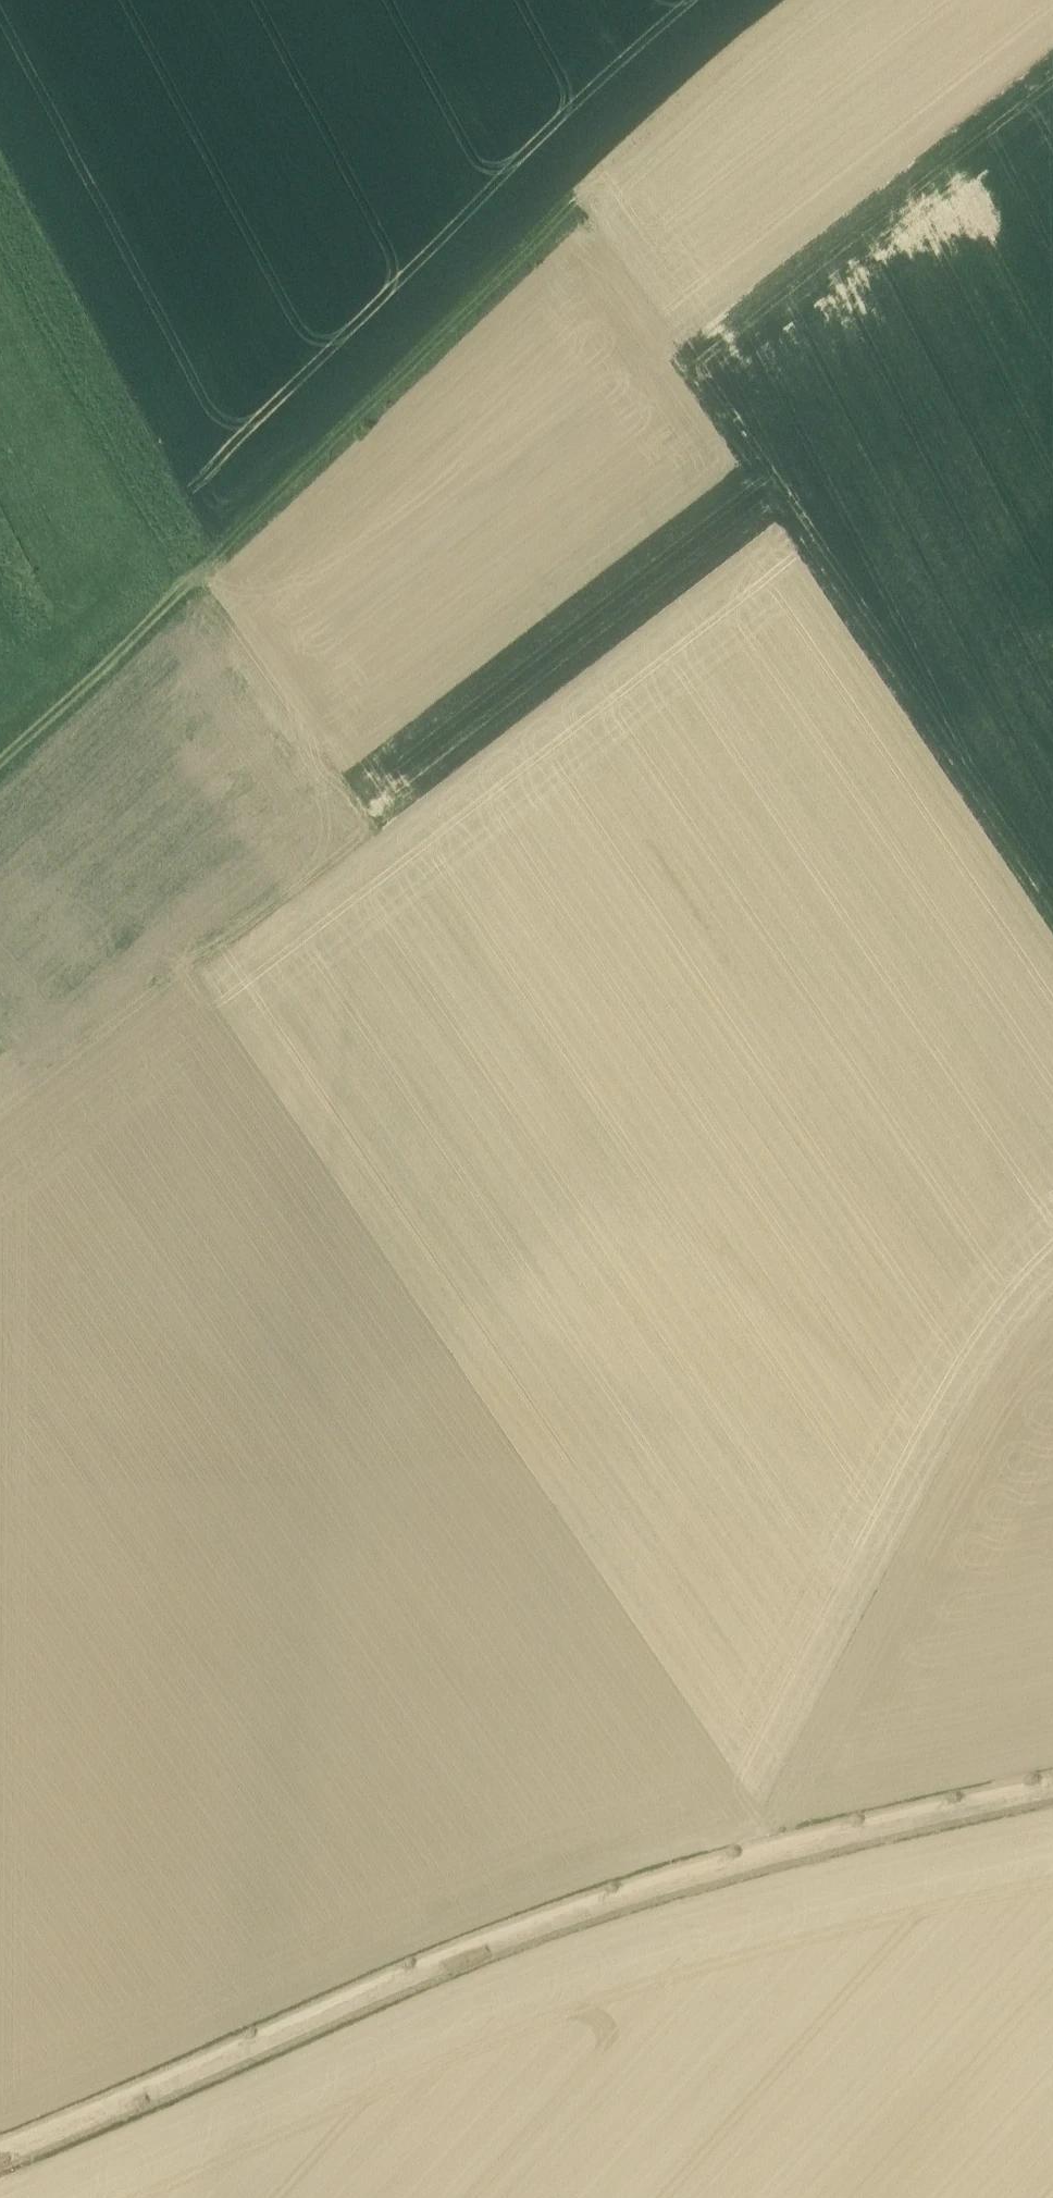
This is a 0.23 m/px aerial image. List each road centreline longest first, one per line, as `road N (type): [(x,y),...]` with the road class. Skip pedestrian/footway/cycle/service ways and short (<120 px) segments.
road 1 (unclassified): [(0,2155),(602,1903),(1052,1795)]
road 2 (track): [(591,186),(0,763)]

